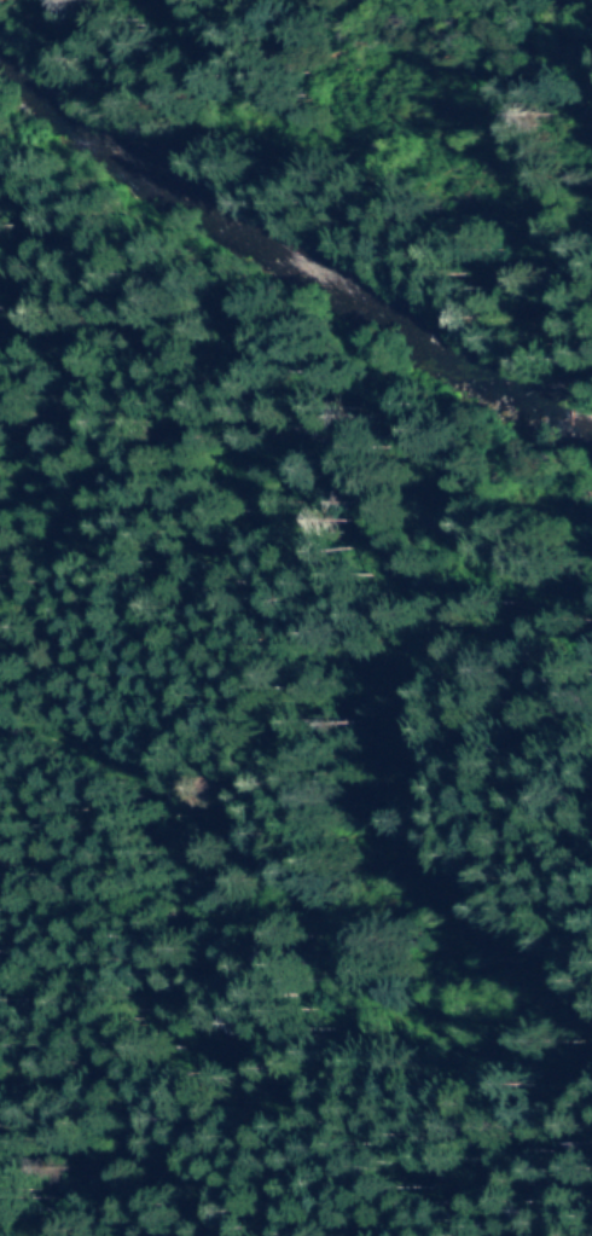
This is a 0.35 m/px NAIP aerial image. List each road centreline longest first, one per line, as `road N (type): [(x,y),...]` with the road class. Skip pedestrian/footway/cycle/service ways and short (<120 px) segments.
road 1 (track): [(0,708),(41,712),(146,784),(431,1041),(515,1102),(591,1084)]
road 2 (track): [(0,316),(115,320),(237,349),(591,527)]

